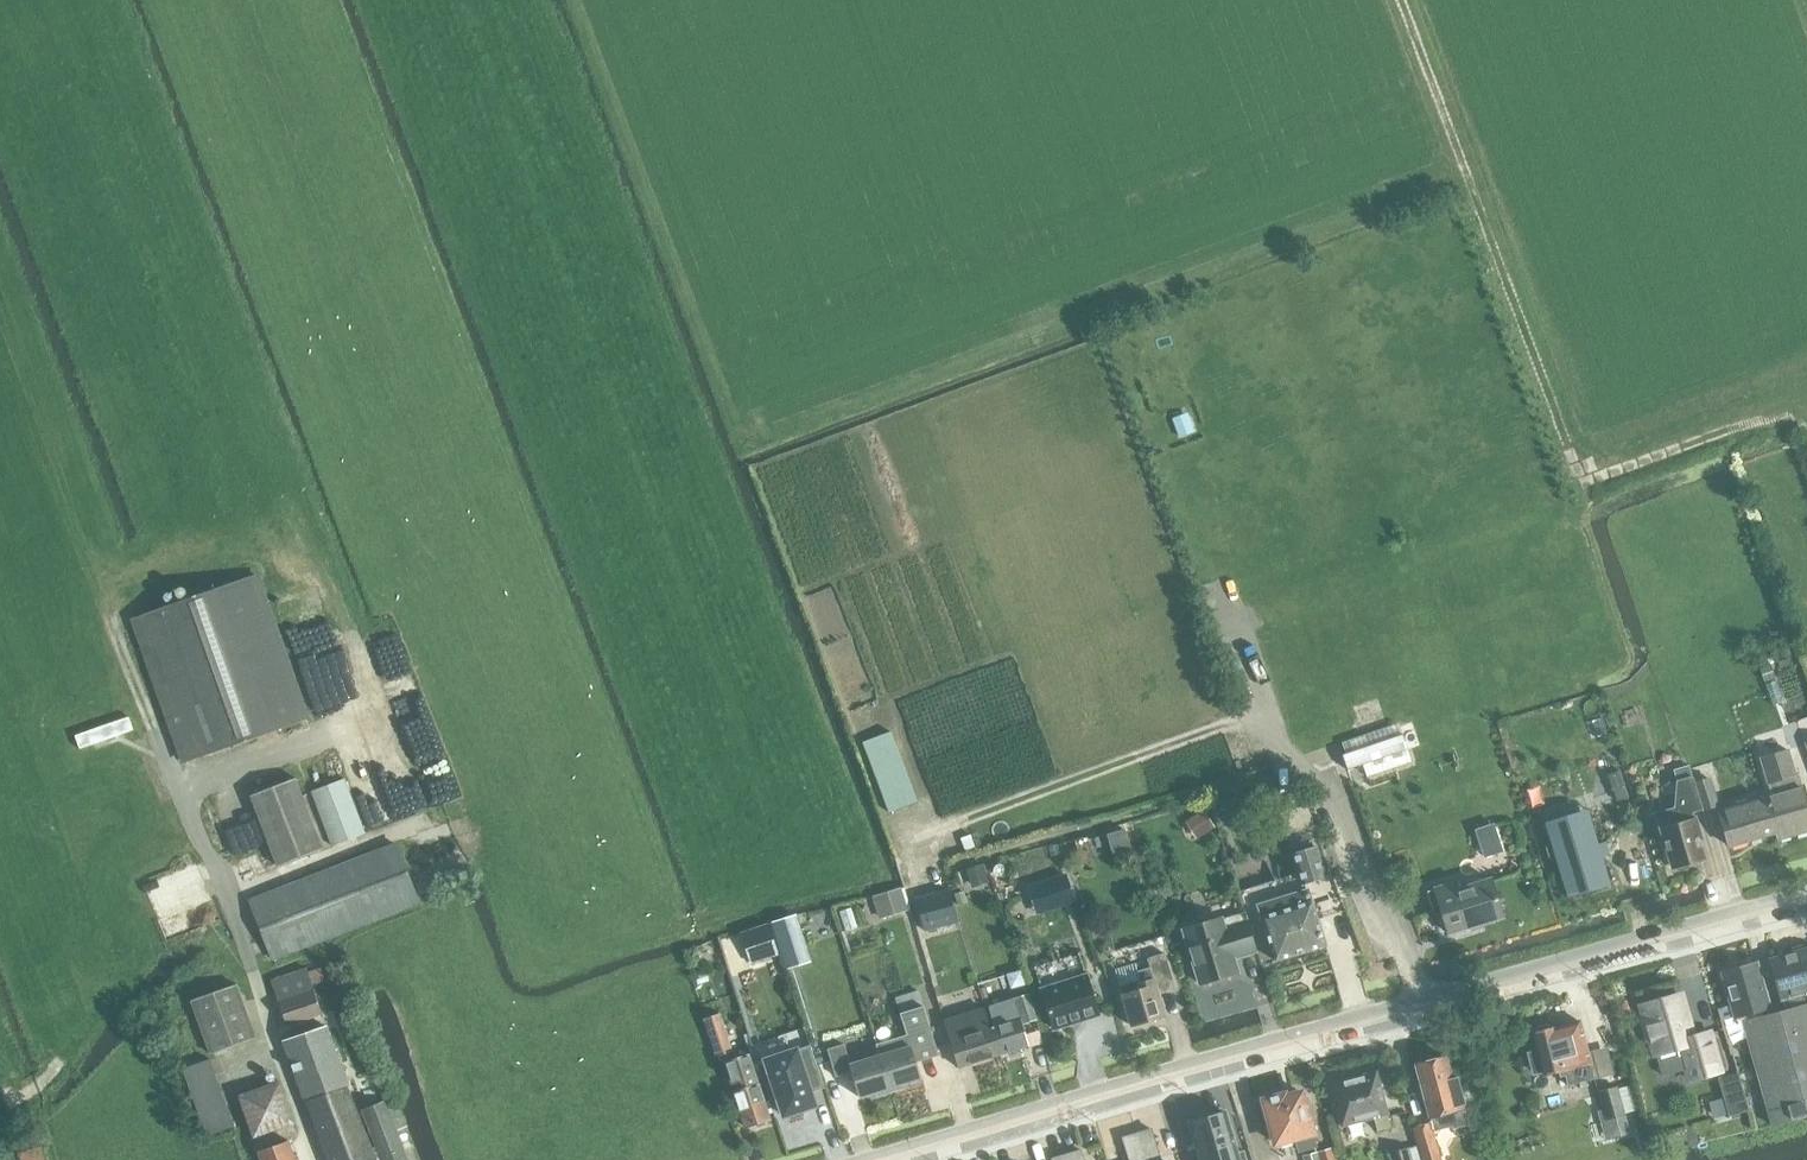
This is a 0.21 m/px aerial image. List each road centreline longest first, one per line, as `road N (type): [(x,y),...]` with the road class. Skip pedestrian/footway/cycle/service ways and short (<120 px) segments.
road 1 (tertiary): [(870,1159),(1806,894)]
road 2 (track): [(1806,453),(1791,417),(1746,424),(1584,483),(1399,0)]
road 3 (track): [(1333,795),(1278,735),(1252,719),(1236,719),(917,835)]

